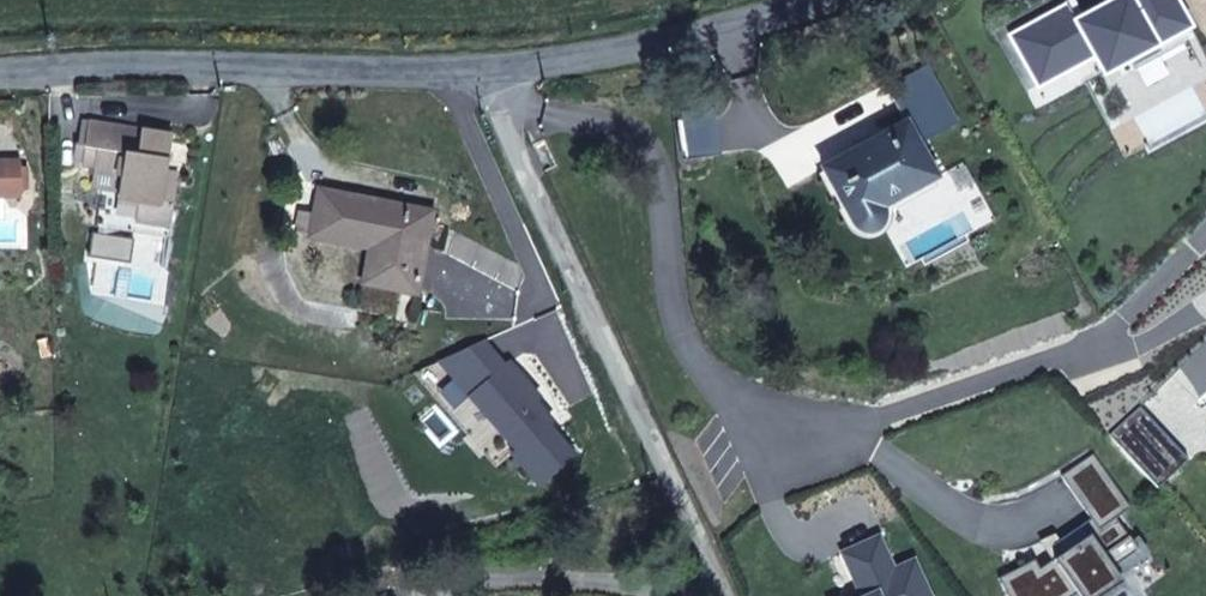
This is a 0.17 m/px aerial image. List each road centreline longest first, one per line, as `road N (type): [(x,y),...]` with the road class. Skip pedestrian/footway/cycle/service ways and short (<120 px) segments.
road 1 (unclassified): [(718,595),(479,70)]
road 2 (unclassified): [(479,70),(148,63),(0,74)]
road 3 (unclassified): [(856,0),(710,48),(479,70)]

